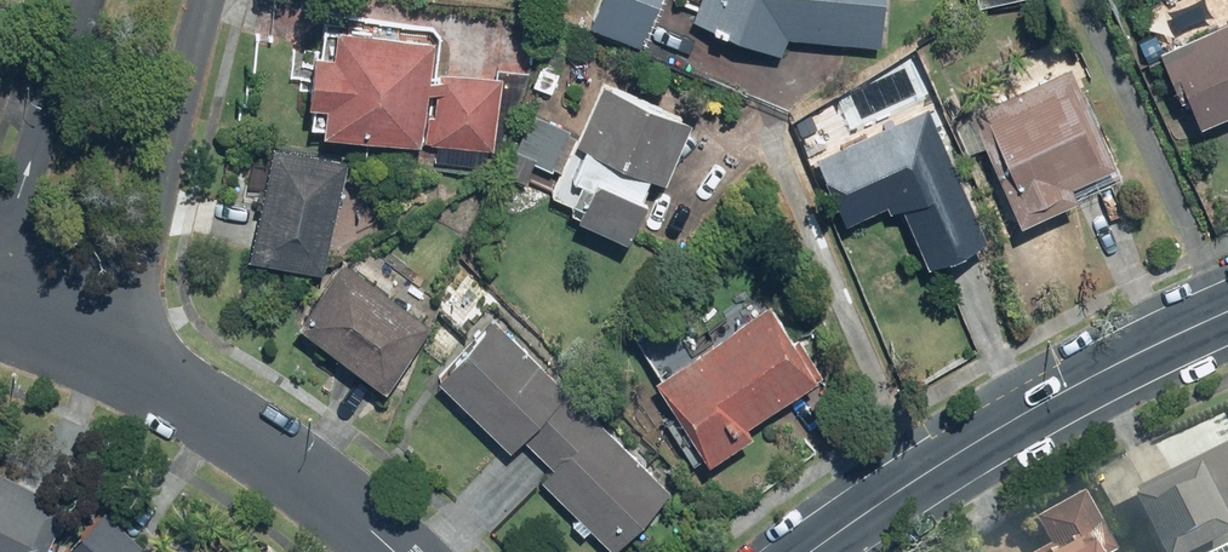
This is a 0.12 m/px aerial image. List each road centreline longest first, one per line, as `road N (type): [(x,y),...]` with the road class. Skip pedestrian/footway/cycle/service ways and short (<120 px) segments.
road 1 (residential): [(1227,313),(1155,341),(1026,412),(813,551)]
road 2 (residential): [(208,0),(114,356)]
road 3 (residential): [(114,356),(261,440),(394,551)]
road 4 (residential): [(0,270),(83,0)]
road 5 (residential): [(0,312),(114,356)]

